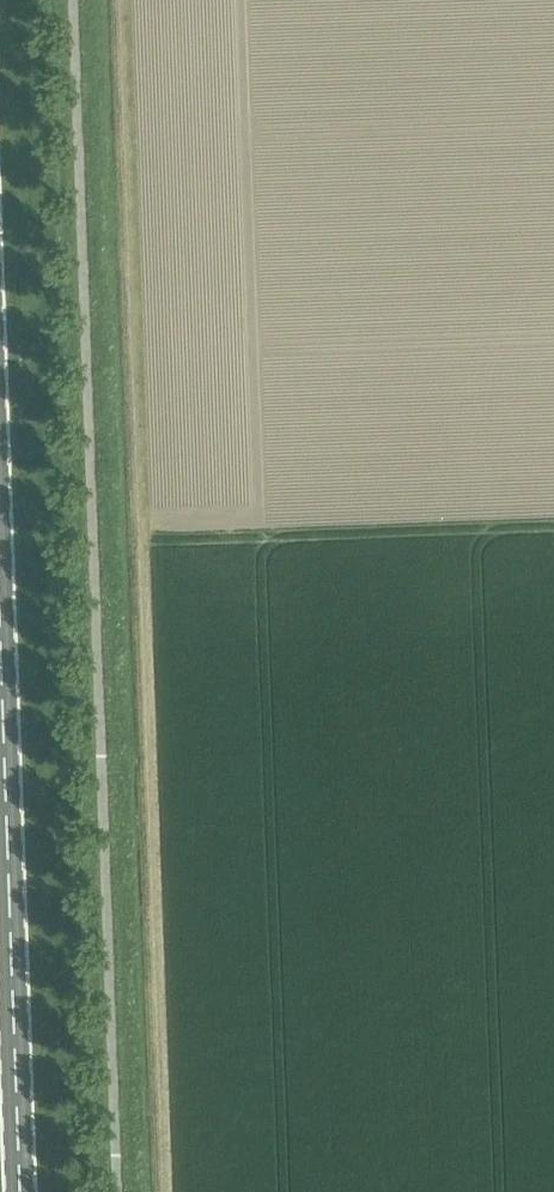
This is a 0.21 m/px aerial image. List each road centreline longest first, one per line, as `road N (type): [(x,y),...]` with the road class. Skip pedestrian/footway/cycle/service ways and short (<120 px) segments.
road 1 (secondary): [(19,1191),(0,654)]

